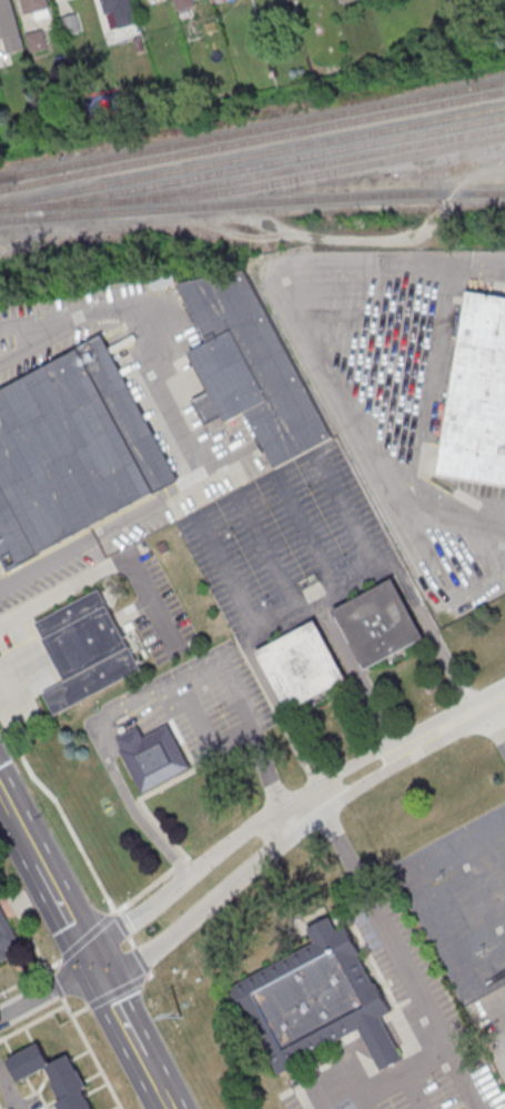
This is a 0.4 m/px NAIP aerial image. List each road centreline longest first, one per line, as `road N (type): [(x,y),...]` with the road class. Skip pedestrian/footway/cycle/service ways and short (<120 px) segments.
road 1 (track): [(0,234),(248,214),(350,236),(396,234),(447,206),(473,170),(504,159)]
road 2 (residential): [(425,737),(351,765),(286,803),(122,925),(93,967)]
road 3 (residential): [(93,967),(142,959),(425,737)]
road 4 (secondary): [(93,967),(0,794)]
road 5 (secondary): [(168,1108),(93,967)]

